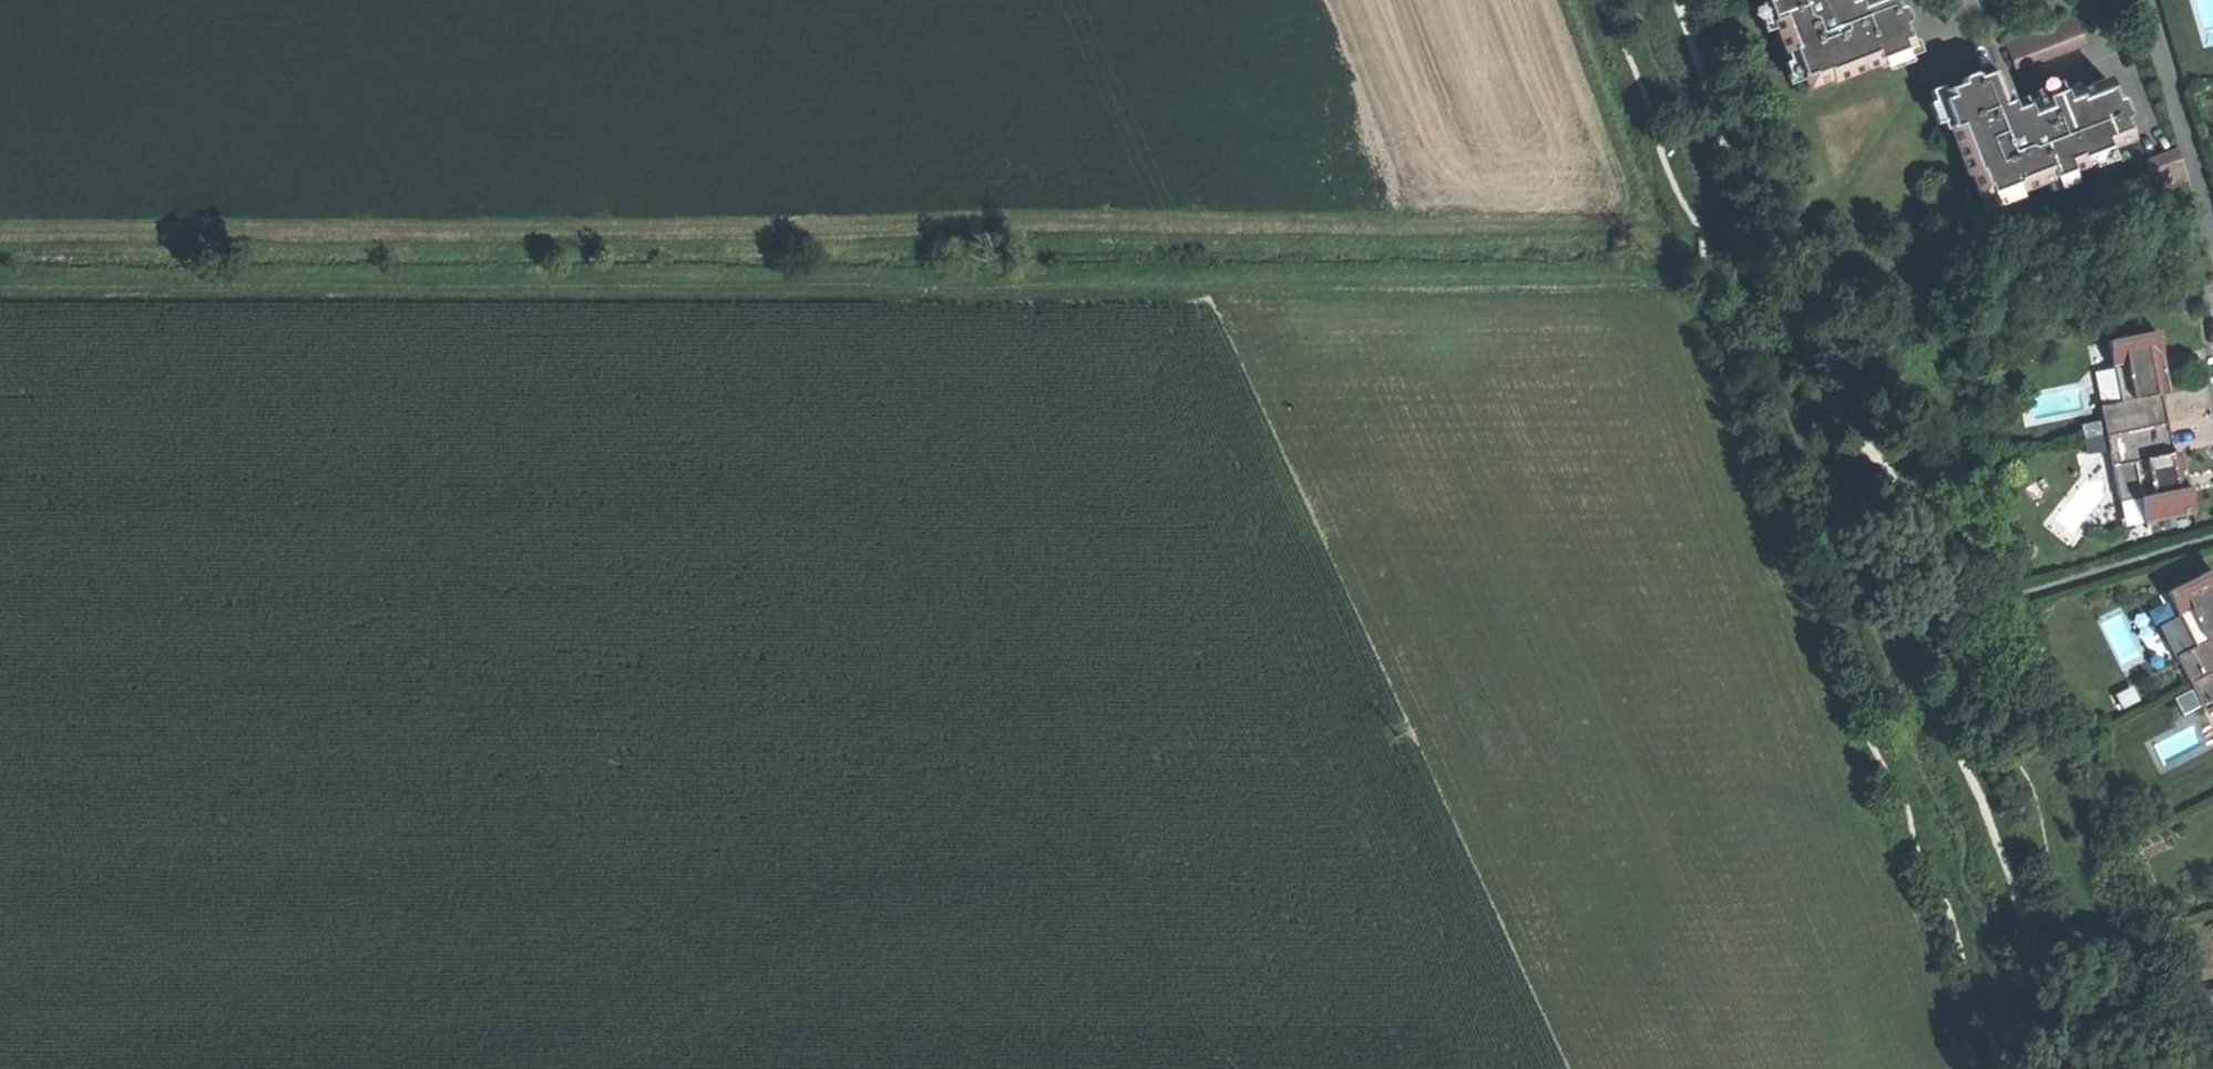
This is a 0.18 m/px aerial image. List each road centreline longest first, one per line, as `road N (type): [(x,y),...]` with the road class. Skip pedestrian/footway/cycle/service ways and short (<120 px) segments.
road 1 (track): [(1570,1068),(1208,290),(0,290)]
road 2 (residential): [(2150,0),(2212,213)]

